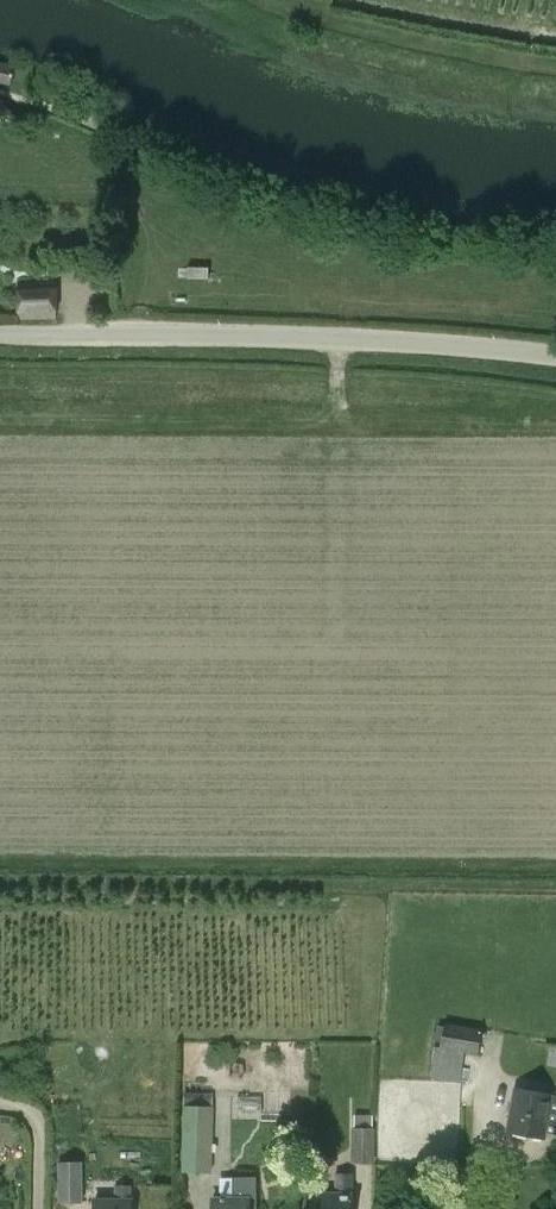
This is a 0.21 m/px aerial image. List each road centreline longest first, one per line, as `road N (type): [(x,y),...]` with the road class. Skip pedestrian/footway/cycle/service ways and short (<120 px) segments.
road 1 (unclassified): [(0,333),(382,340),(555,353)]

